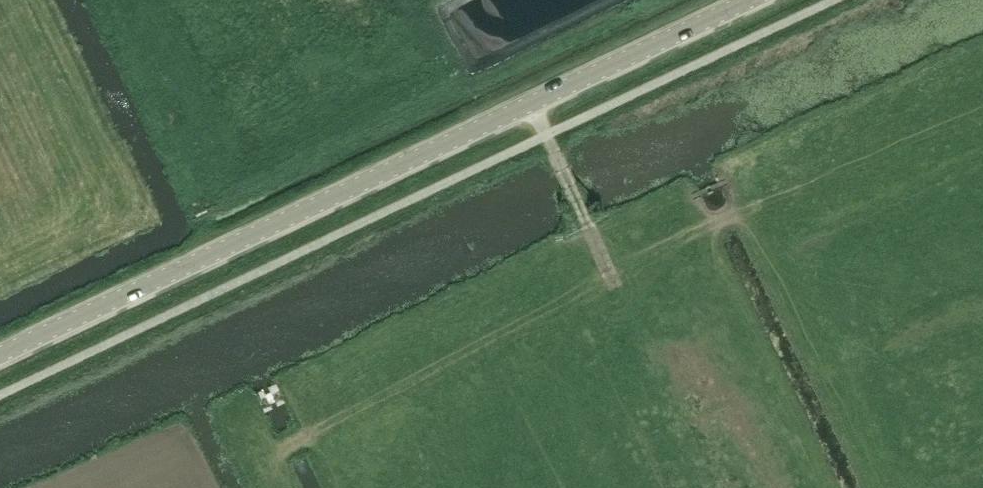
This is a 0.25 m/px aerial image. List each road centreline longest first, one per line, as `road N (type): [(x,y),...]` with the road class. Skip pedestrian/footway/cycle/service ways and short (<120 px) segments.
road 1 (tertiary): [(0,355),(749,0)]

